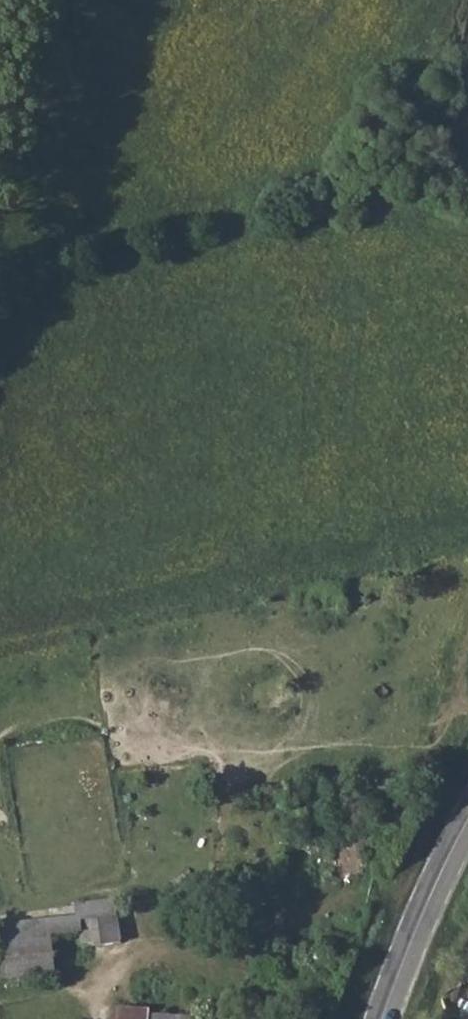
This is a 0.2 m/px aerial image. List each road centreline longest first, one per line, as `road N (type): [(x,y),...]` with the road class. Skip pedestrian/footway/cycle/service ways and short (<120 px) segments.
road 1 (tertiary): [(467,816),(412,933),(382,1018)]

